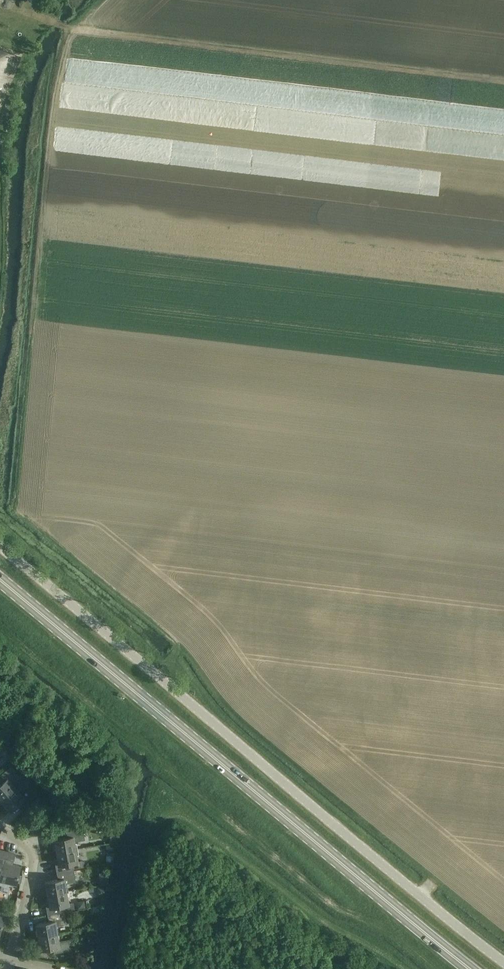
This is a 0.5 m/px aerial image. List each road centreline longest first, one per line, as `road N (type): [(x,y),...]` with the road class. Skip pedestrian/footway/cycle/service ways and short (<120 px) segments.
road 1 (unclassified): [(503,964),(0,547)]
road 2 (primary): [(469,968),(0,581)]
road 3 (track): [(503,80),(71,28)]
road 4 (residential): [(12,961),(32,863),(24,845),(0,829)]

